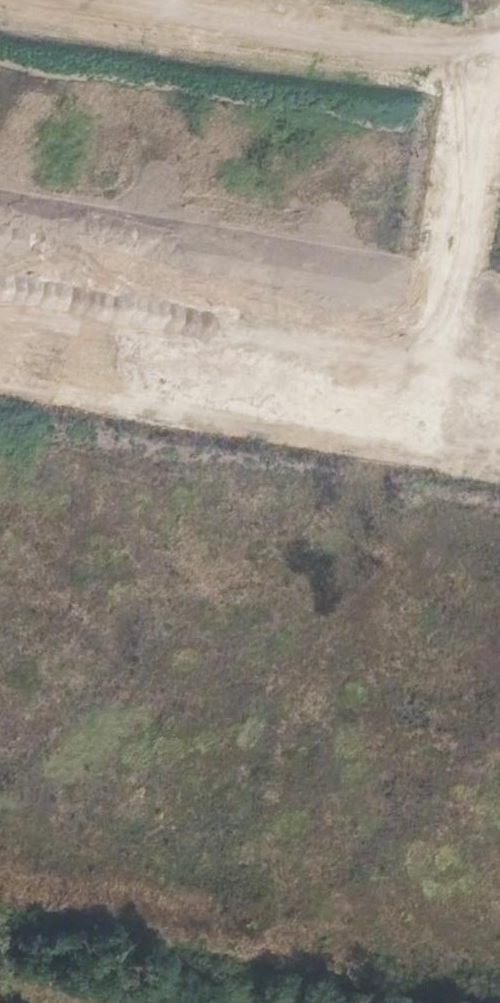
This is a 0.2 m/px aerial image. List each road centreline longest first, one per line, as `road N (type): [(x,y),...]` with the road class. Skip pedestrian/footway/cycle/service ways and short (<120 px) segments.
road 1 (unknown): [(64,0),(487,77),(427,403)]
road 2 (unknown): [(0,325),(499,416)]

